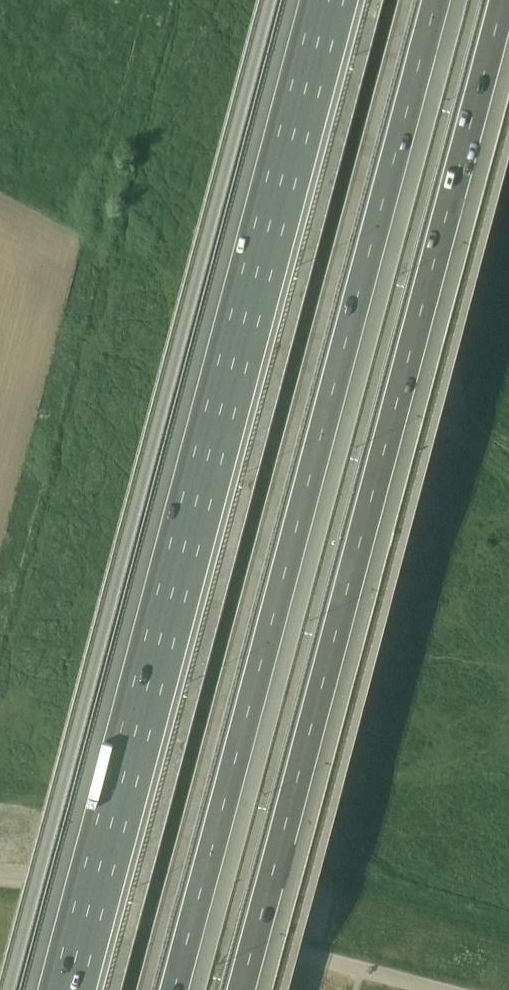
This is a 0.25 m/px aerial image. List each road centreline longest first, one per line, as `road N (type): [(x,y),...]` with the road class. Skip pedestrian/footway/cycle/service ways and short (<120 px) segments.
road 1 (motorway): [(240,989),(503,0)]
road 2 (motorway): [(174,989),(436,0)]
road 3 (motorway): [(328,0),(67,989)]
road 4 (unclassified): [(267,0),(7,989)]
road 5 (unclassified): [(445,989),(0,879)]

